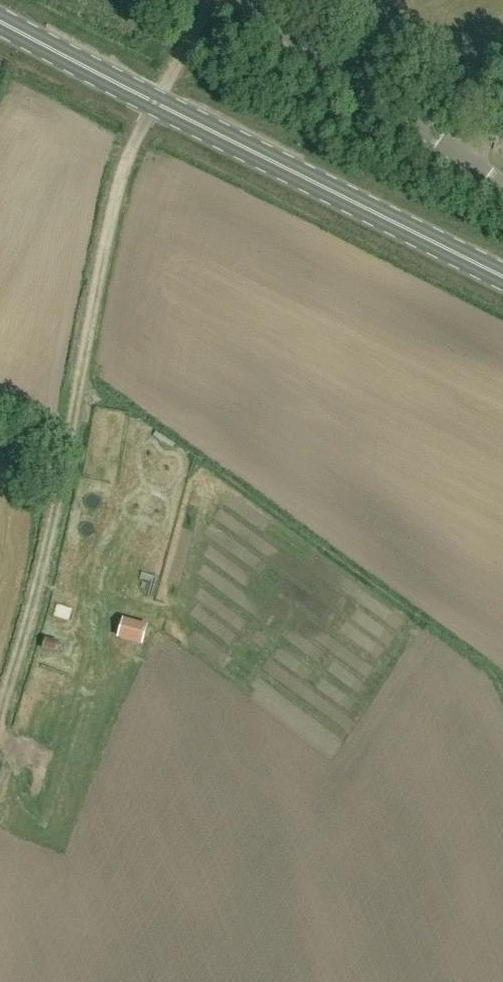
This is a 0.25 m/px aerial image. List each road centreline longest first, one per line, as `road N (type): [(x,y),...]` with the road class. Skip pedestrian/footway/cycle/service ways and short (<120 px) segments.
road 1 (track): [(158,103),(121,173),(38,575),(0,714)]
road 2 (primary): [(502,275),(158,103)]
road 3 (unclassified): [(461,161),(241,0)]
road 4 (primary): [(158,103),(0,19)]

